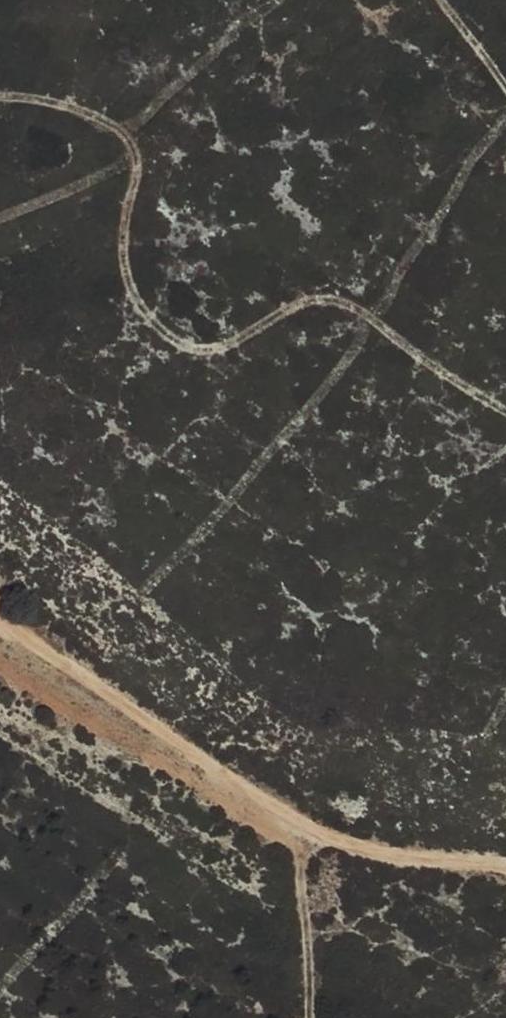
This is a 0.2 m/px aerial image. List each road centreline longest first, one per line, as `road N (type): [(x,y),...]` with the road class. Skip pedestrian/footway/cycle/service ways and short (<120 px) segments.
road 1 (track): [(0,602),(292,814),(334,833),(505,863)]

